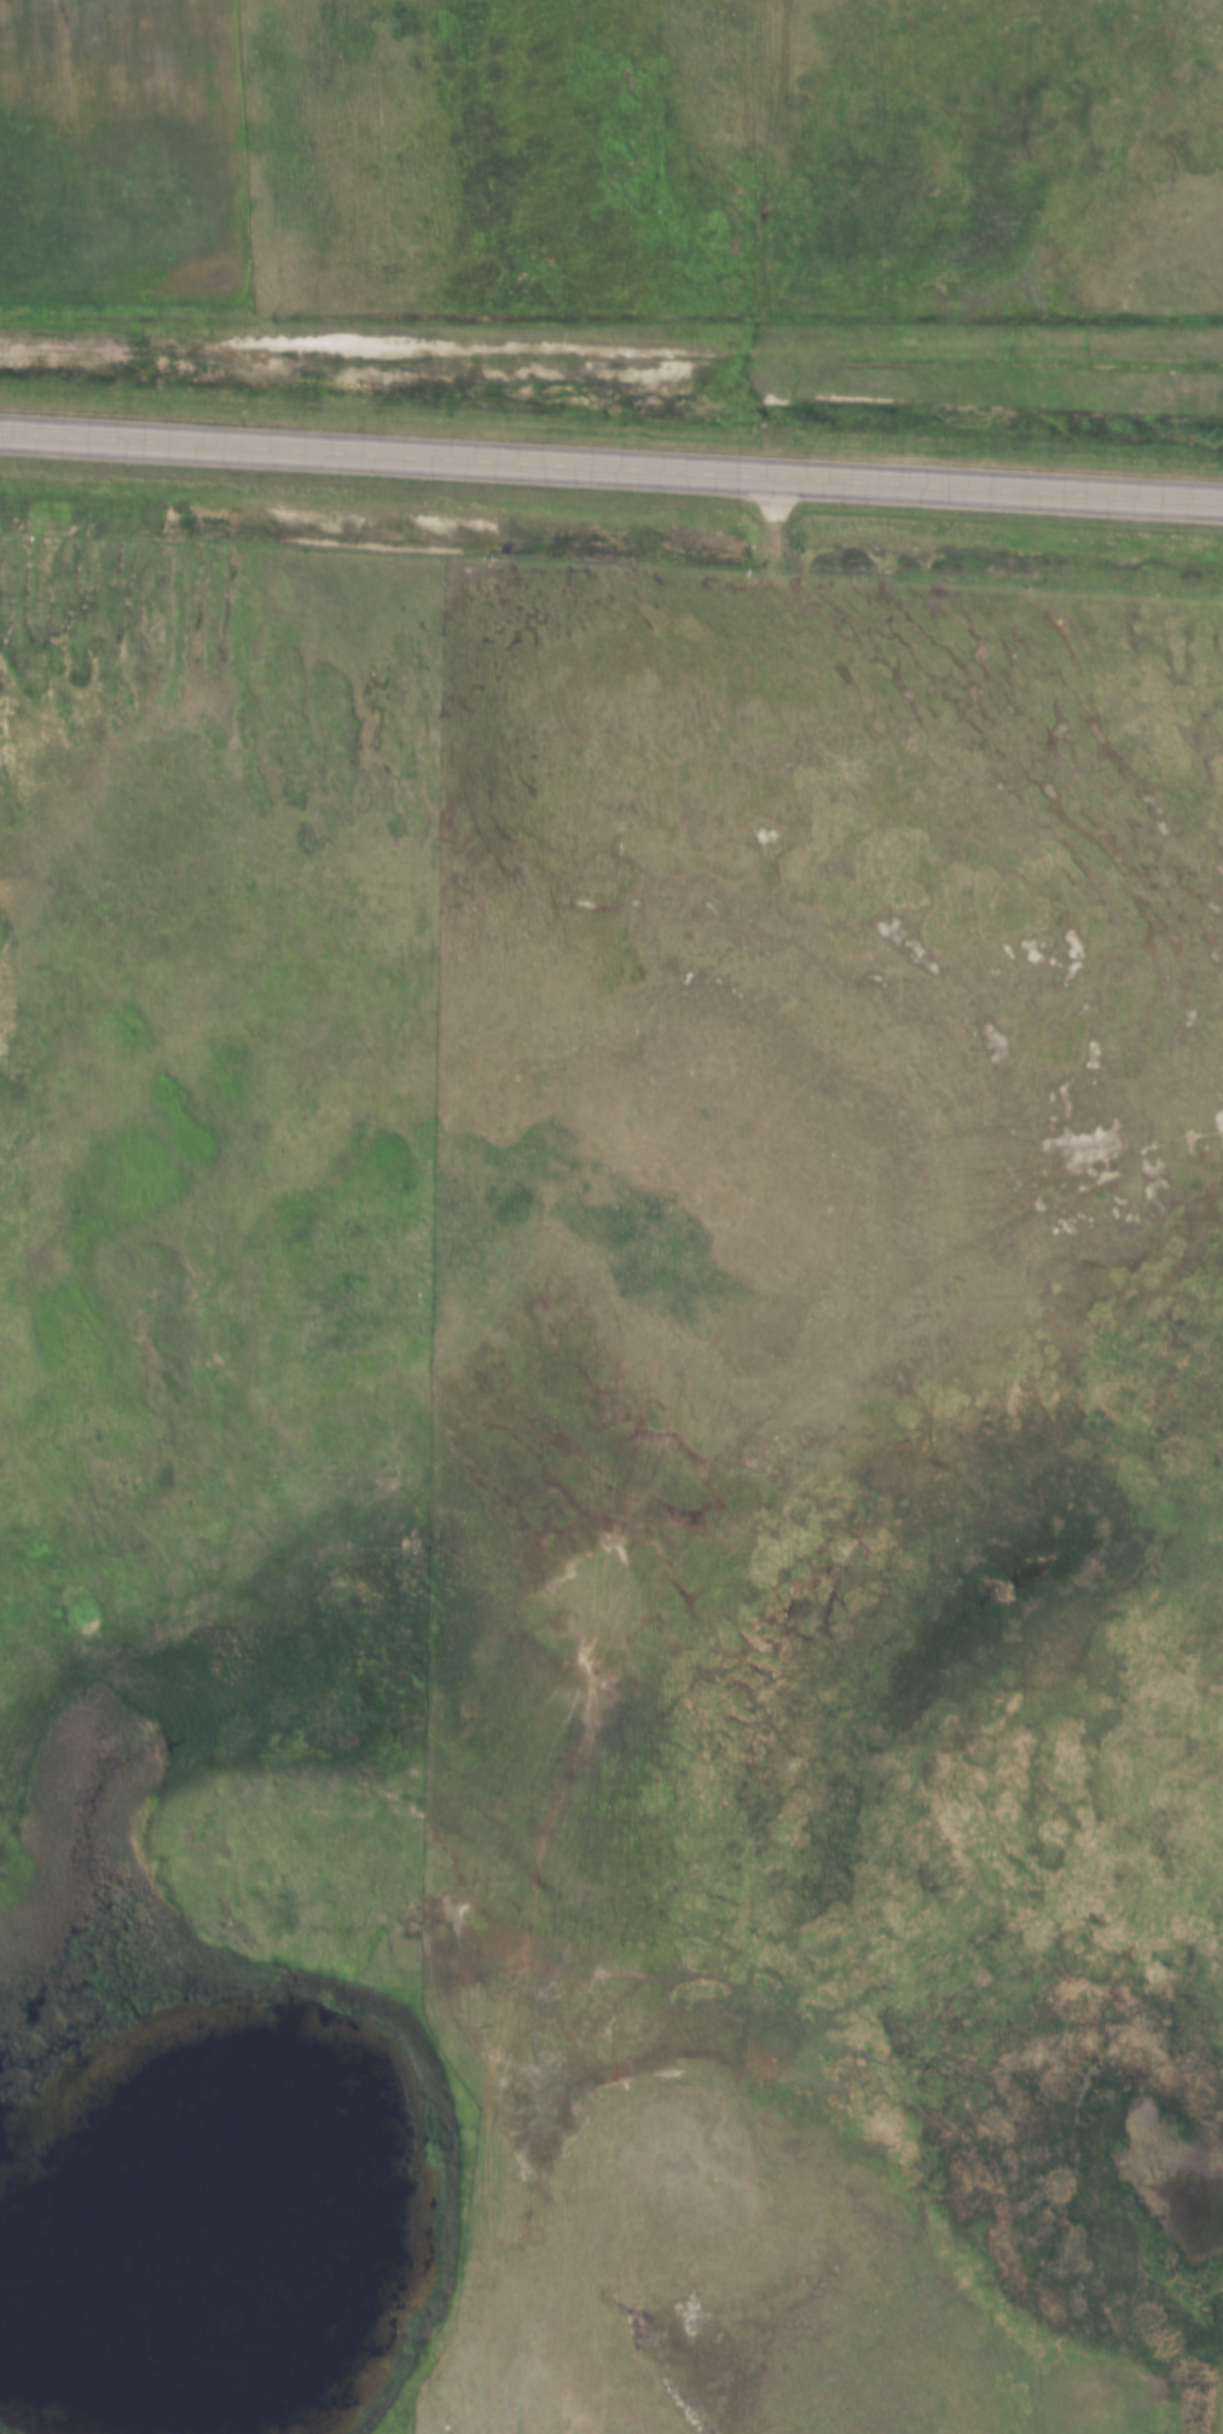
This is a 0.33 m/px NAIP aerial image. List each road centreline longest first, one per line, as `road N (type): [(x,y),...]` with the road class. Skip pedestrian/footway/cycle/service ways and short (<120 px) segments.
road 1 (primary): [(1222,495),(0,426)]

